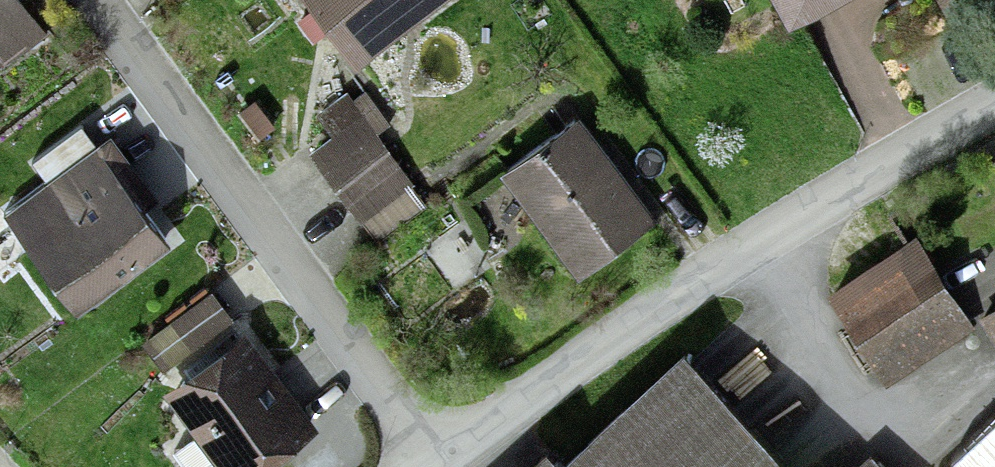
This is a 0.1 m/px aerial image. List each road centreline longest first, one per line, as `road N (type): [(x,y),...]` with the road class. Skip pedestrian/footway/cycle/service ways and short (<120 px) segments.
road 1 (residential): [(440,465),(717,262),(994,100)]
road 2 (residential): [(440,465),(100,0)]

